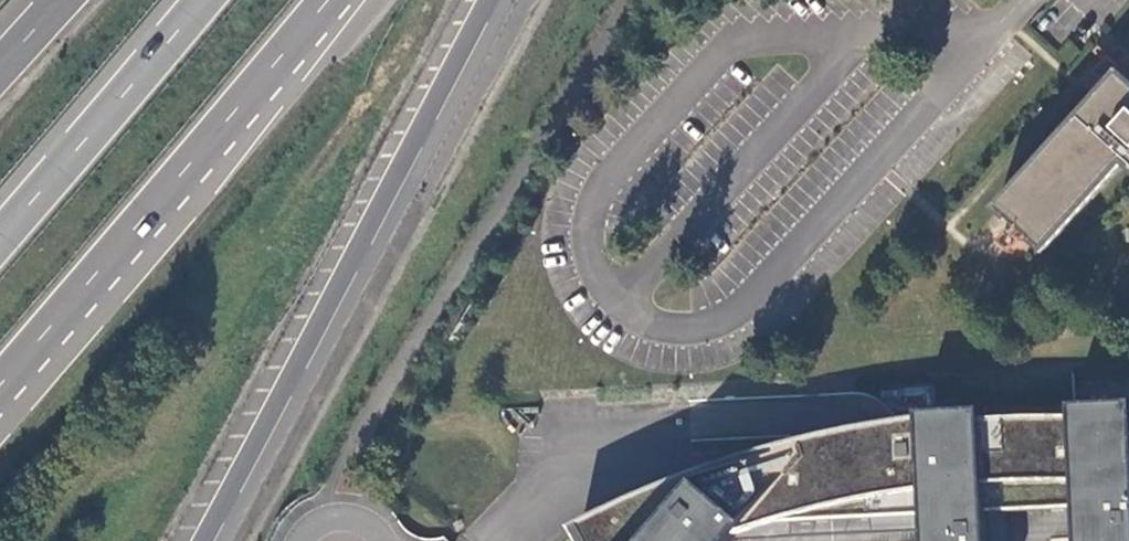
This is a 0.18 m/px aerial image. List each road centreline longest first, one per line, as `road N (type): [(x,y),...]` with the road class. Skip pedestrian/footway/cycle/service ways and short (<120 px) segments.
road 1 (trunk): [(202,540),(488,0)]
road 2 (trunk): [(0,383),(324,0)]
road 3 (trunk): [(204,0),(0,240)]

